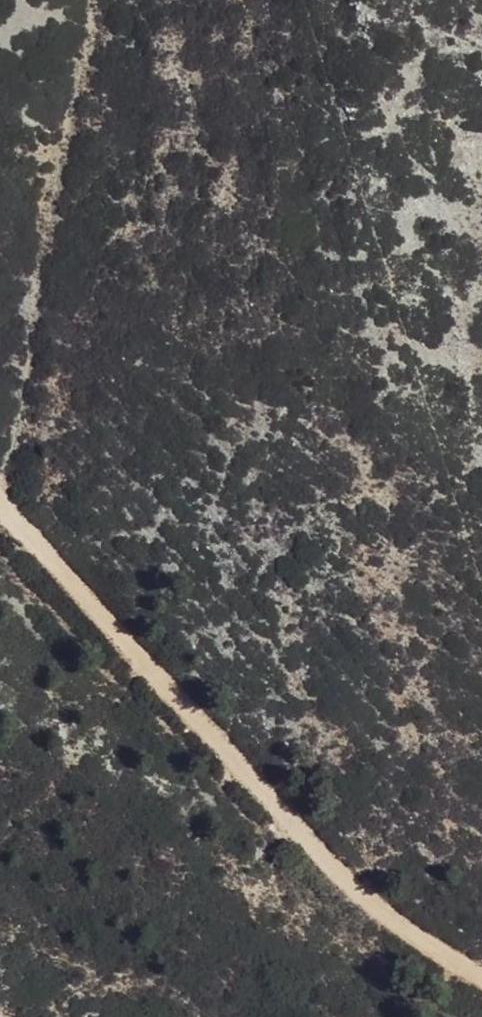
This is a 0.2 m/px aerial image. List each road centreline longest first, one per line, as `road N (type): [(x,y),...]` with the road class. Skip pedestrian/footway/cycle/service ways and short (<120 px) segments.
road 1 (track): [(0,506),(319,853),(398,927),(481,978)]

